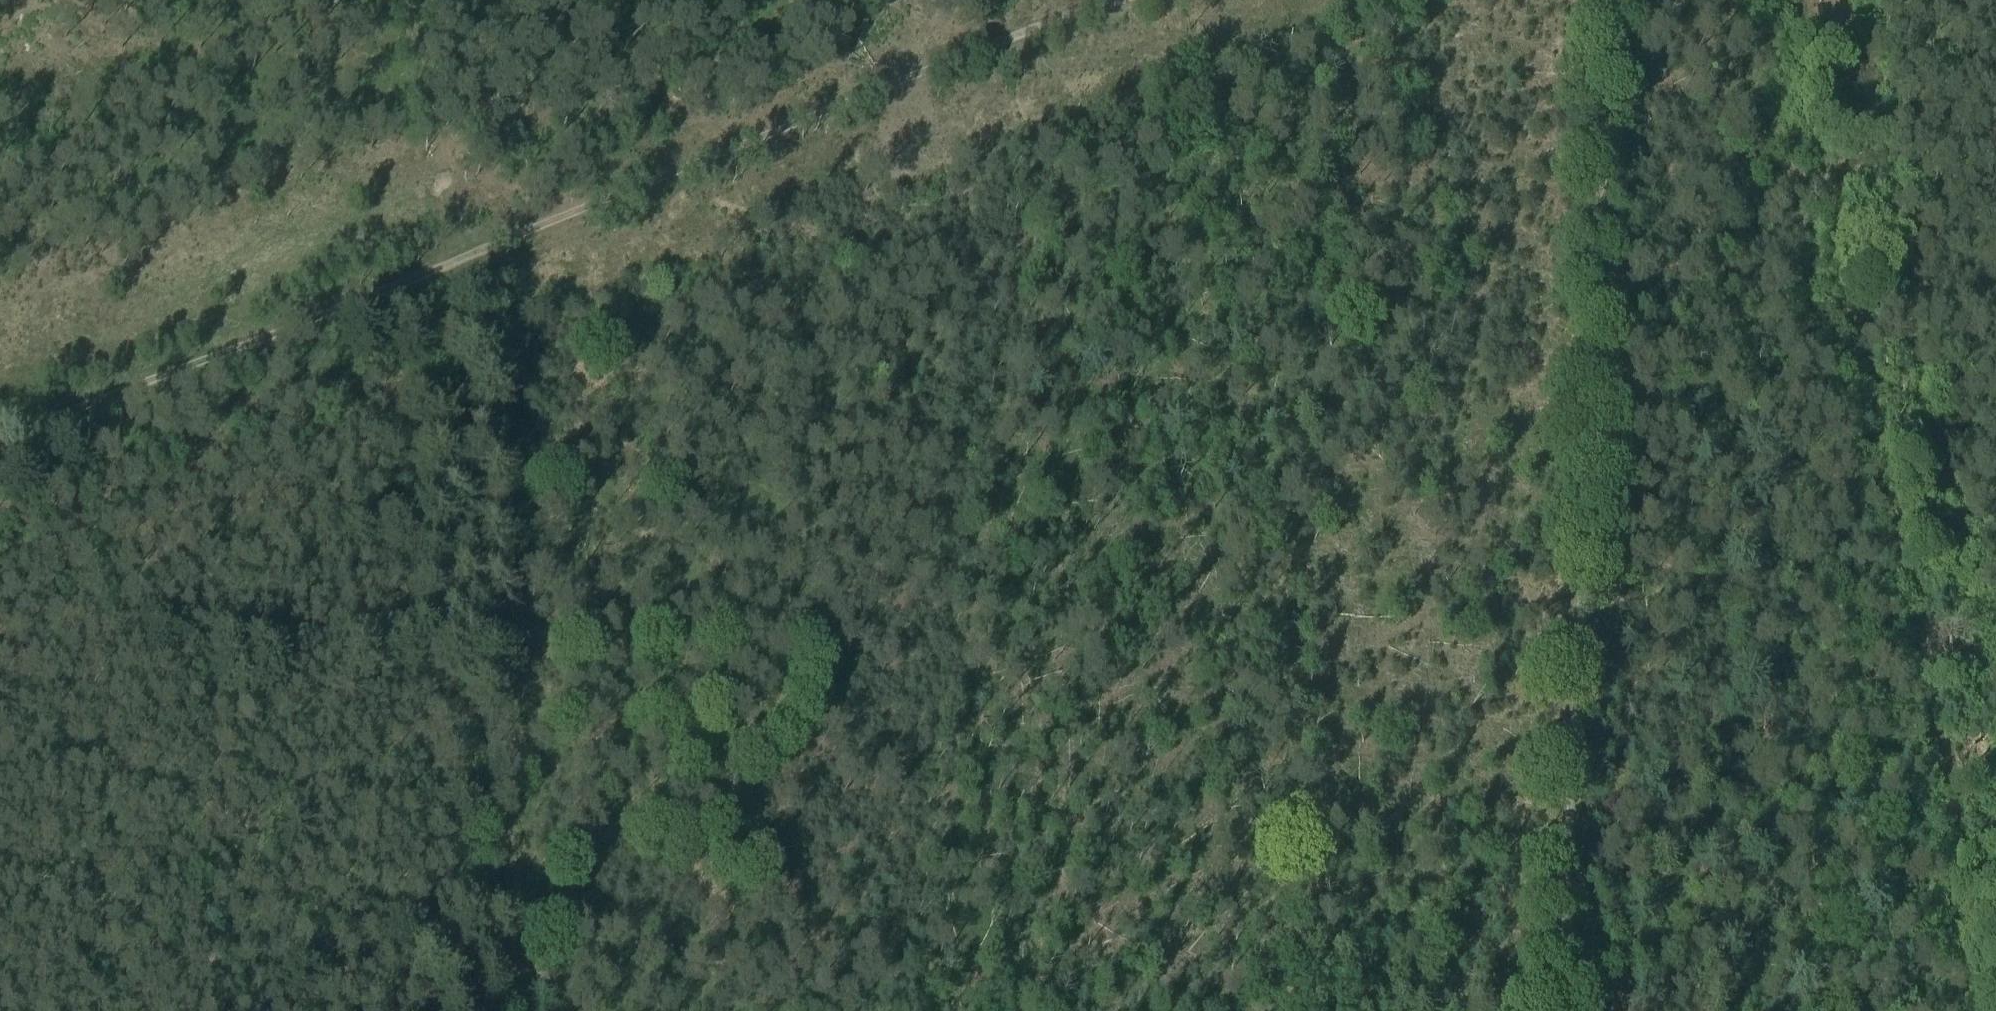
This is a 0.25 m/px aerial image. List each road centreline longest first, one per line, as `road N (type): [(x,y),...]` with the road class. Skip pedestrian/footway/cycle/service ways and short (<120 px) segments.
road 1 (track): [(0,436),(1130,0)]
road 2 (track): [(1612,0),(1562,1010)]
road 3 (track): [(471,255),(403,0)]

